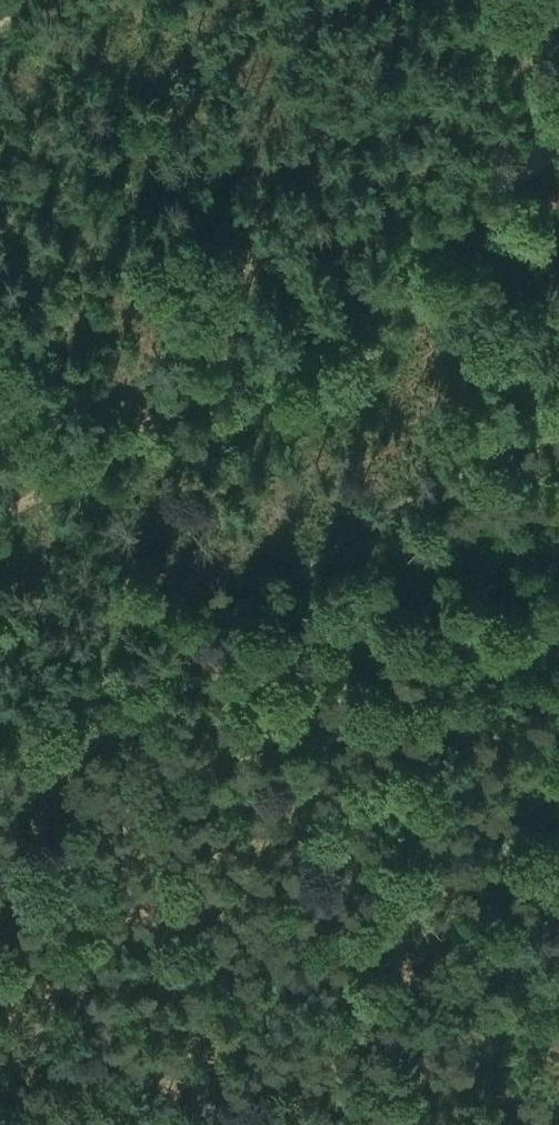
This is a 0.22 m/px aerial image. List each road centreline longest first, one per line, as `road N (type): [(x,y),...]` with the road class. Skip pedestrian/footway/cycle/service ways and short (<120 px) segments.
road 1 (track): [(558,148),(58,484)]
road 2 (track): [(506,0),(558,109)]

